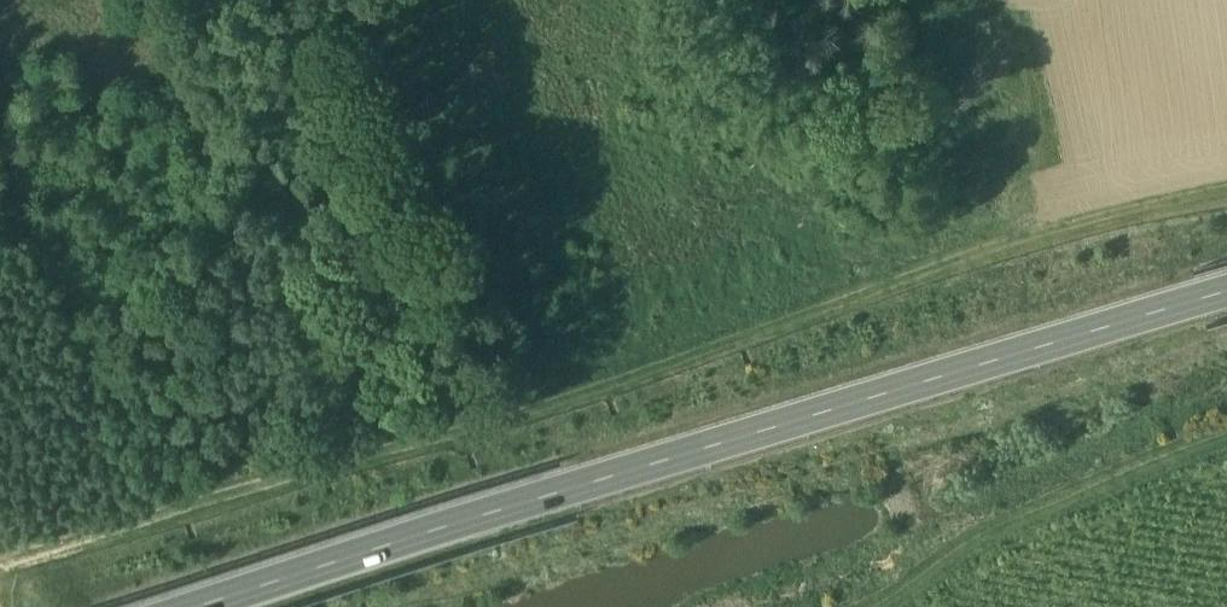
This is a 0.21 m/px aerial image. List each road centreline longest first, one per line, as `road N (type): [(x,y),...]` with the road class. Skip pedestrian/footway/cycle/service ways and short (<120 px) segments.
road 1 (track): [(0,560),(425,440),(954,259),(904,0)]
road 2 (primary): [(169,606),(1226,285)]
road 3 (track): [(938,606),(1226,459)]
road 4 (track): [(1226,192),(954,259)]

